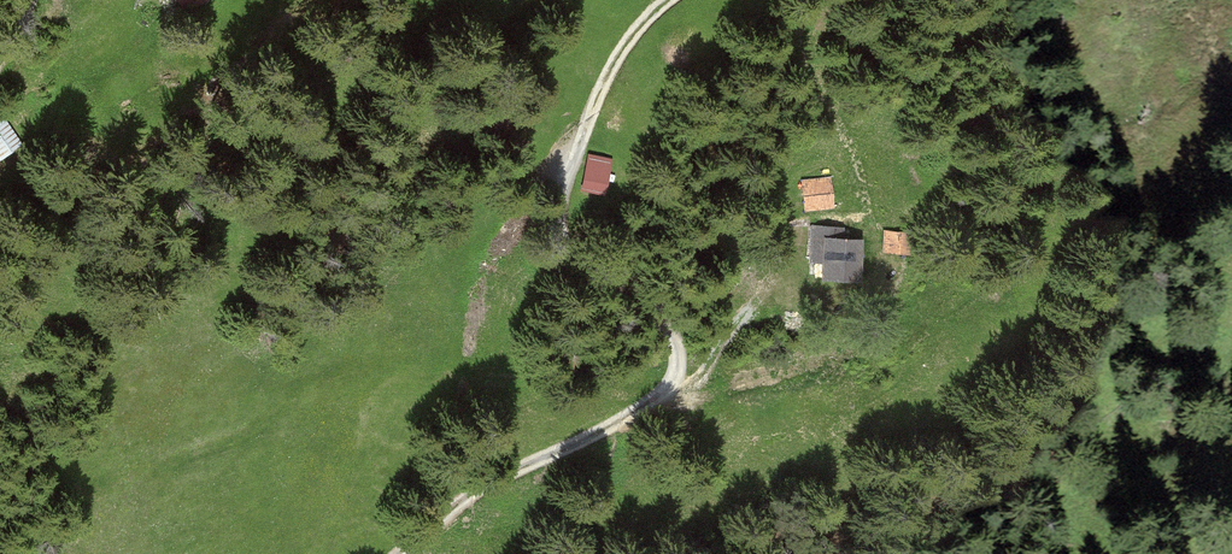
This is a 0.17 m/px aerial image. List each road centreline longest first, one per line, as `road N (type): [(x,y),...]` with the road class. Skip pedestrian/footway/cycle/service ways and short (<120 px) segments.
road 1 (track): [(397,553),(503,474),(648,405),(670,386),(678,359),(665,325),(639,295),(584,265),(563,239),(562,198),(595,102),(634,34),(669,0)]

